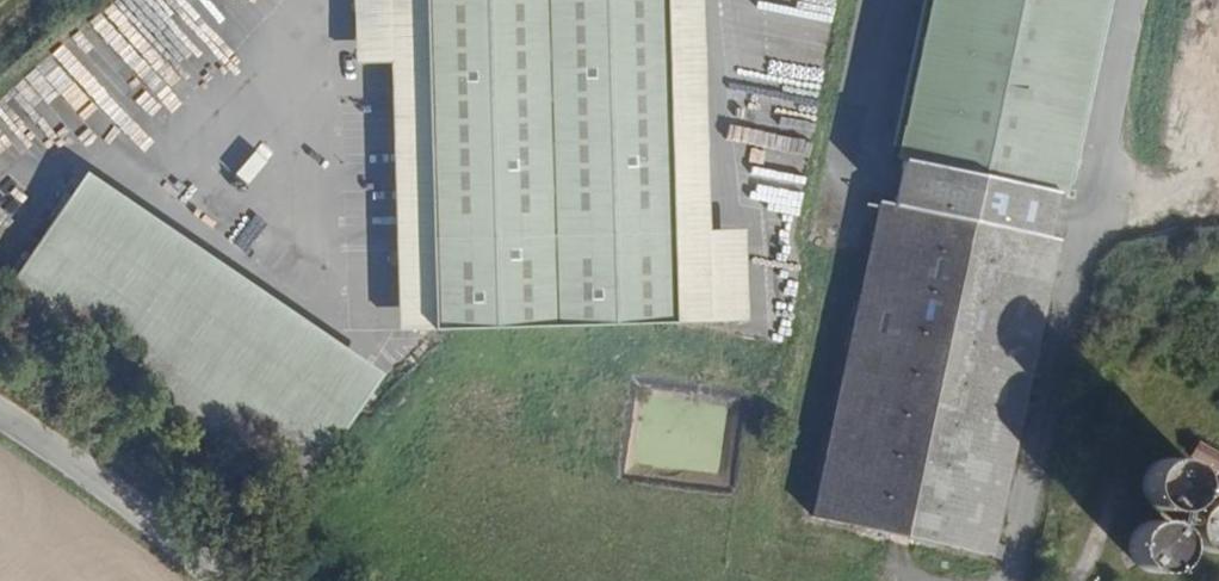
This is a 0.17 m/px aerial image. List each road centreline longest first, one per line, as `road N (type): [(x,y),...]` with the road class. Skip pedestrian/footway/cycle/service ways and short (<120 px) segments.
road 1 (unclassified): [(0,415),(211,580)]

